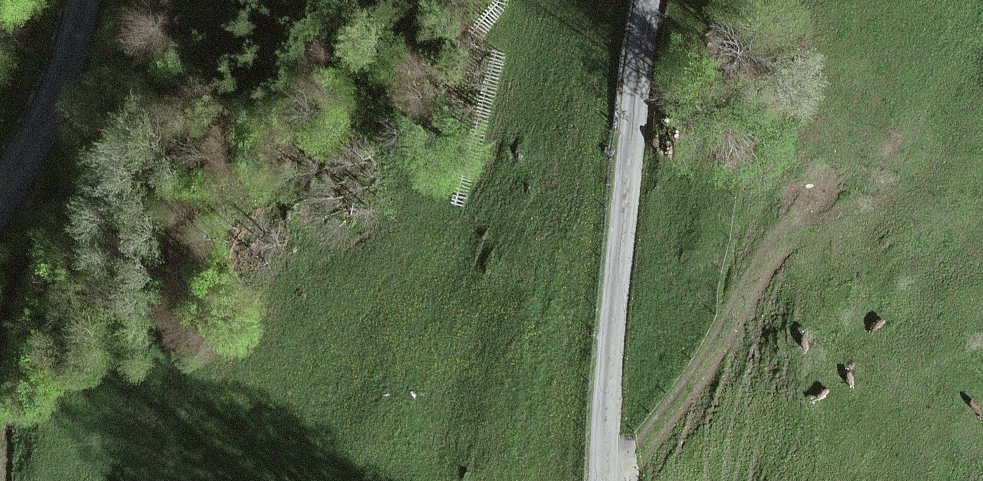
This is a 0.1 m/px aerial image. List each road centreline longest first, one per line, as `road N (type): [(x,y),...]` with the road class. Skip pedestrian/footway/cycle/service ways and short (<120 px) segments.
road 1 (unclassified): [(653,0),(602,480)]
road 2 (track): [(800,208),(721,343),(650,432),(602,469)]
road 3 (track): [(0,371),(6,311),(73,147),(76,55)]
road 4 (unclassified): [(0,180),(76,55),(87,0)]

